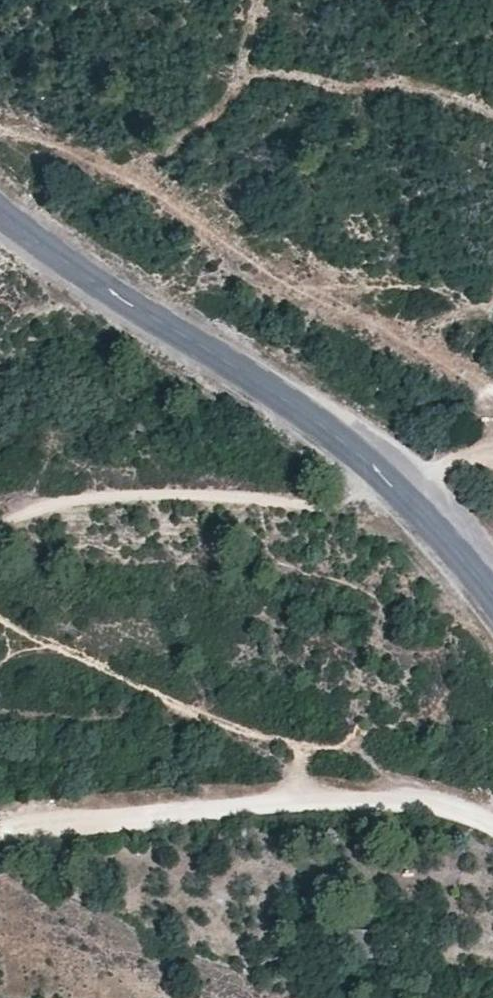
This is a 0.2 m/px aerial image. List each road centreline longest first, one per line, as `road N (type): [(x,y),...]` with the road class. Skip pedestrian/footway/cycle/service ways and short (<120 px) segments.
road 1 (tertiary): [(492,603),(397,492),(299,411),(0,208)]
road 2 (track): [(492,385),(124,168),(13,140),(0,127)]
road 3 (track): [(0,839),(327,799),(418,800),(492,837)]

